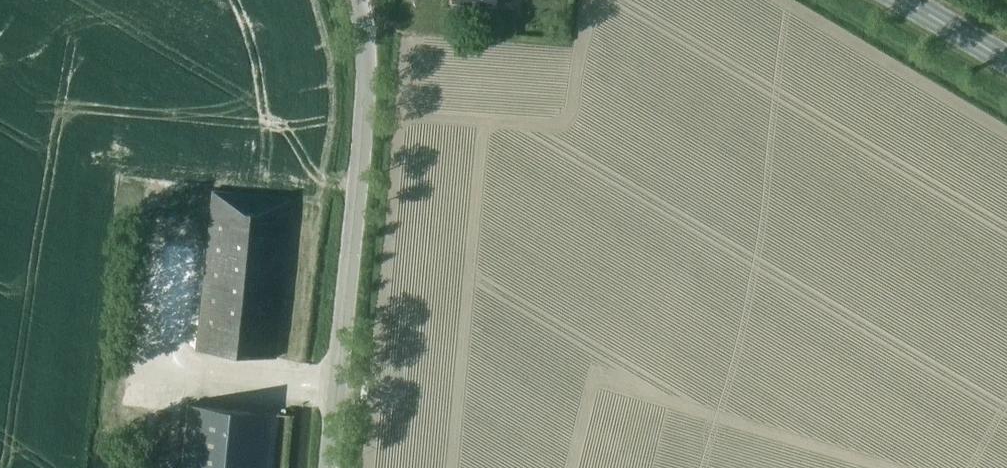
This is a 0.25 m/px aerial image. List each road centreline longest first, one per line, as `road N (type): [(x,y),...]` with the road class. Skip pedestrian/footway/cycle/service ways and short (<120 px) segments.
road 1 (tertiary): [(329,467),(365,72),(359,0)]
road 2 (secondary): [(1006,69),(893,0)]

